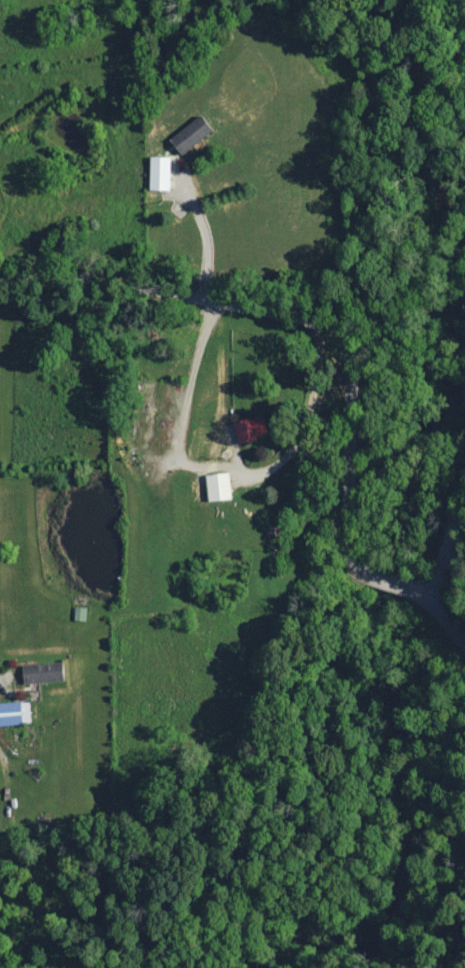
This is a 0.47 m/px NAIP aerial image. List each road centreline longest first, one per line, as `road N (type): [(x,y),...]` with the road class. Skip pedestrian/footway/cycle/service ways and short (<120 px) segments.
road 1 (residential): [(464,648),(434,612),(382,584),(364,557),(368,399),(313,334),(124,291),(0,280)]
road 2 (residential): [(434,612),(450,584),(464,480)]

